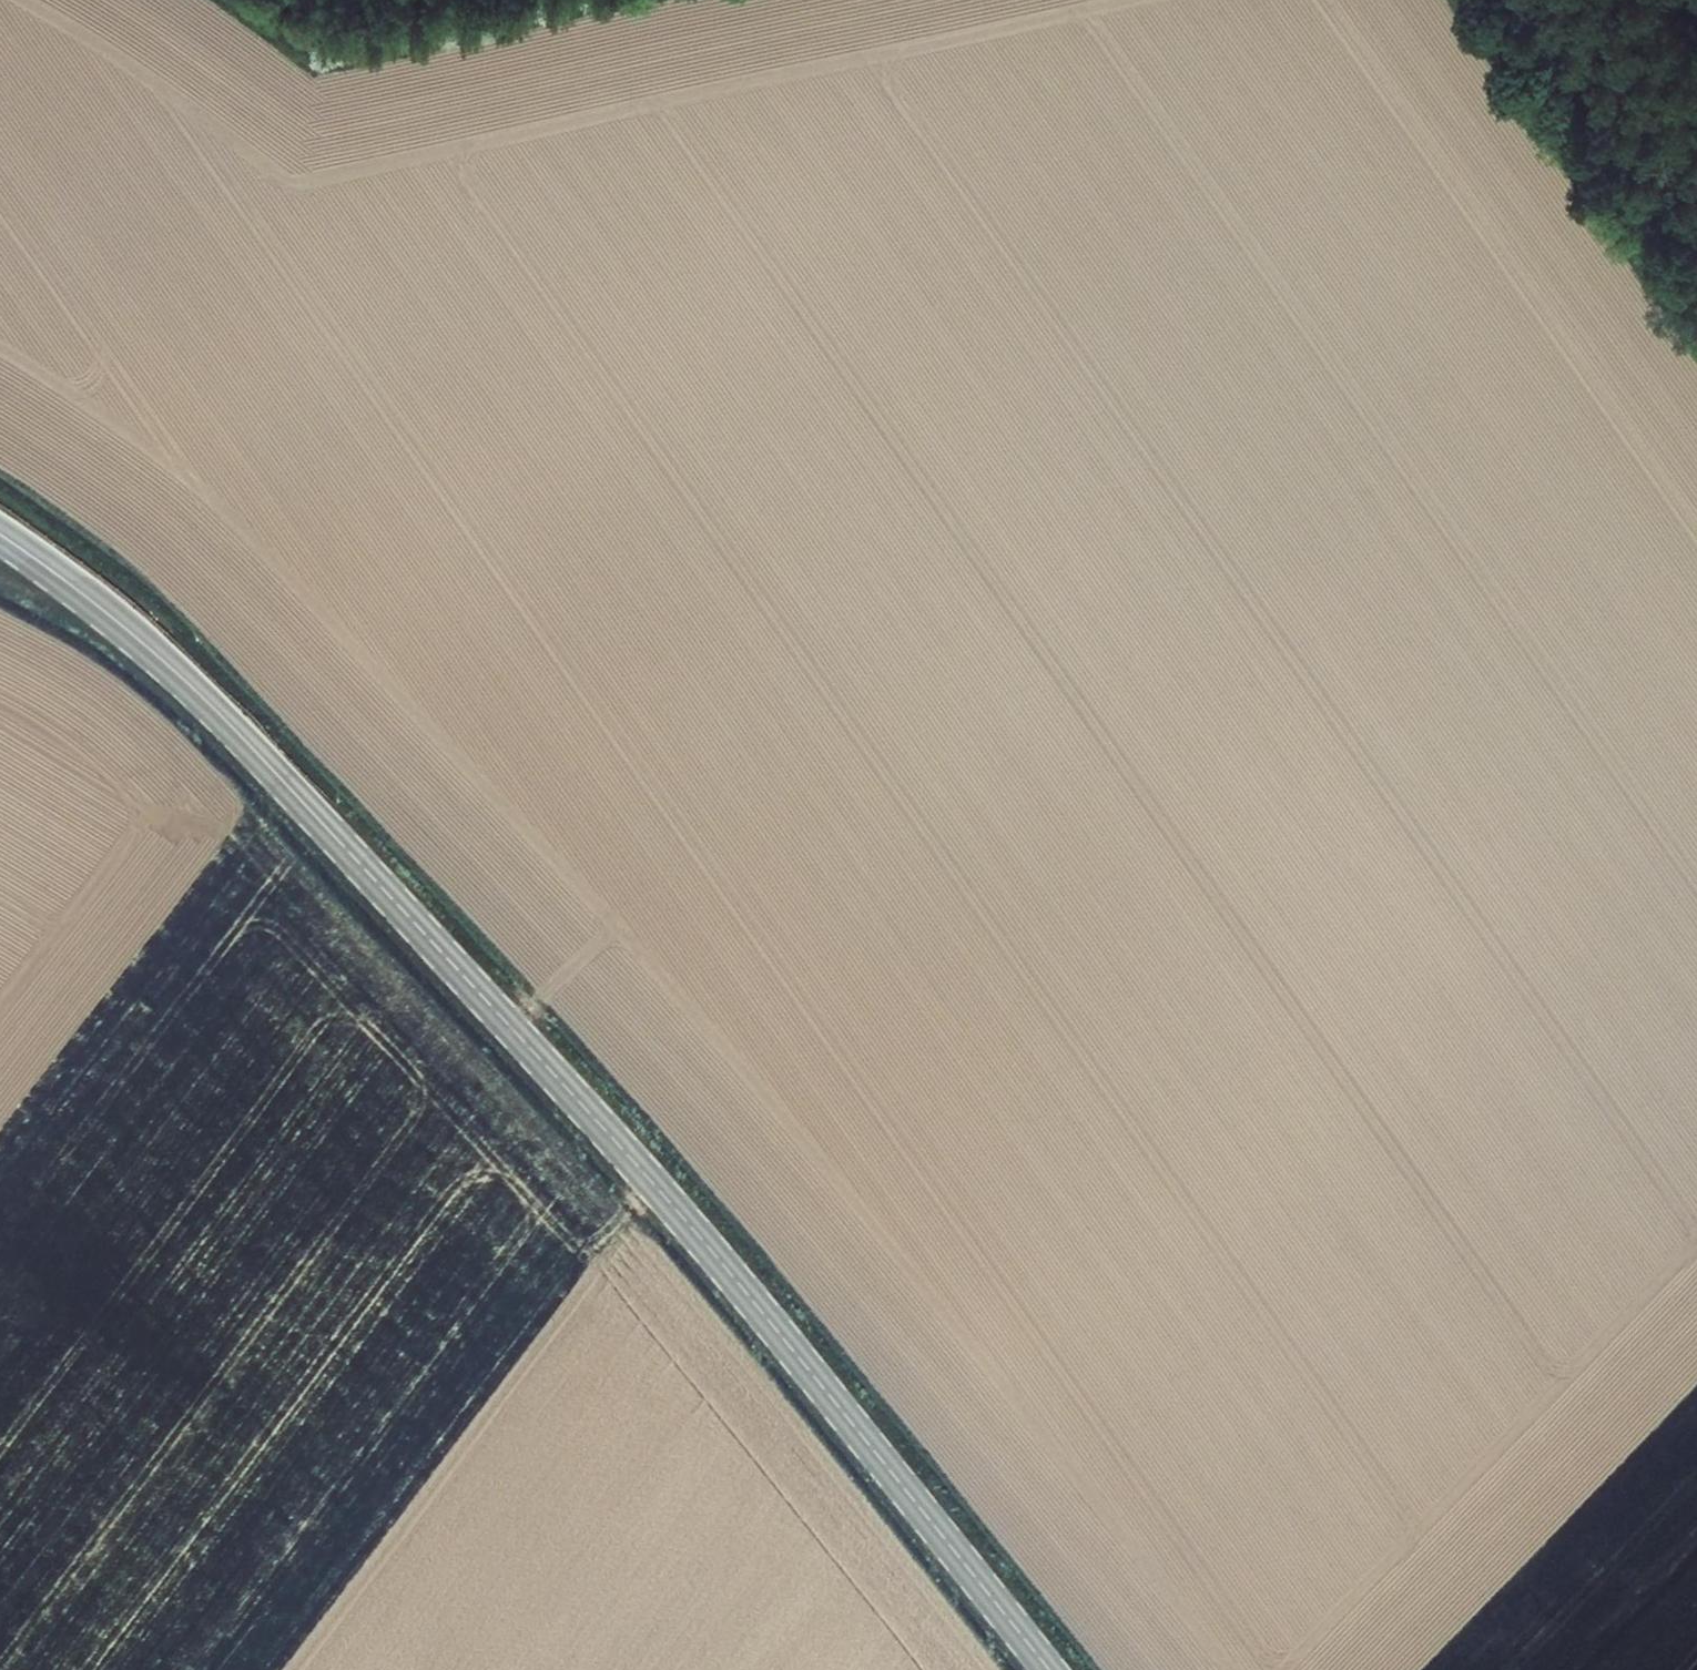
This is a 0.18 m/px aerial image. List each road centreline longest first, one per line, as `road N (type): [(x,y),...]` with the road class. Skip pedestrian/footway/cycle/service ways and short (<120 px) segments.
road 1 (secondary): [(0,536),(178,677),(514,1036),(728,1276),(1046,1669)]

